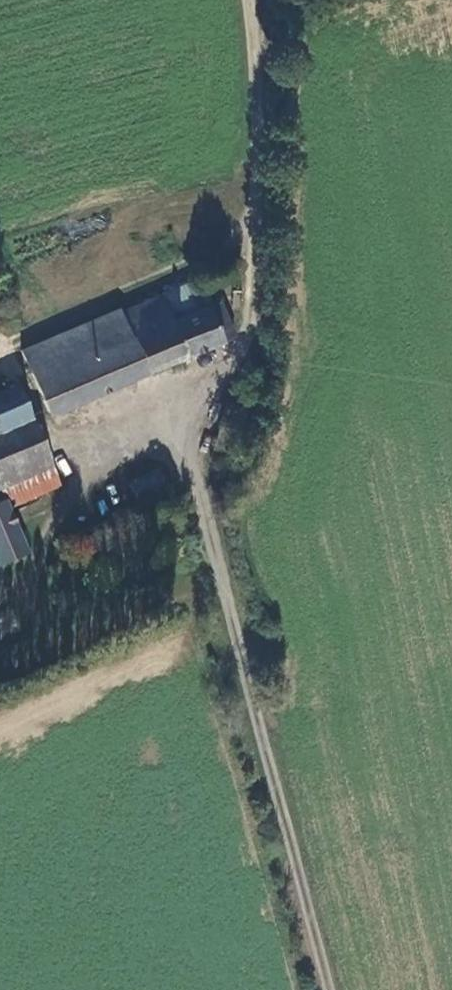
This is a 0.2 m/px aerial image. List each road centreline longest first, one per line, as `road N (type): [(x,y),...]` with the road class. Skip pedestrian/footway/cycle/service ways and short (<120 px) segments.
road 1 (residential): [(198,467),(333,989)]
road 2 (track): [(251,0),(252,269),(243,342),(197,411),(198,467)]

